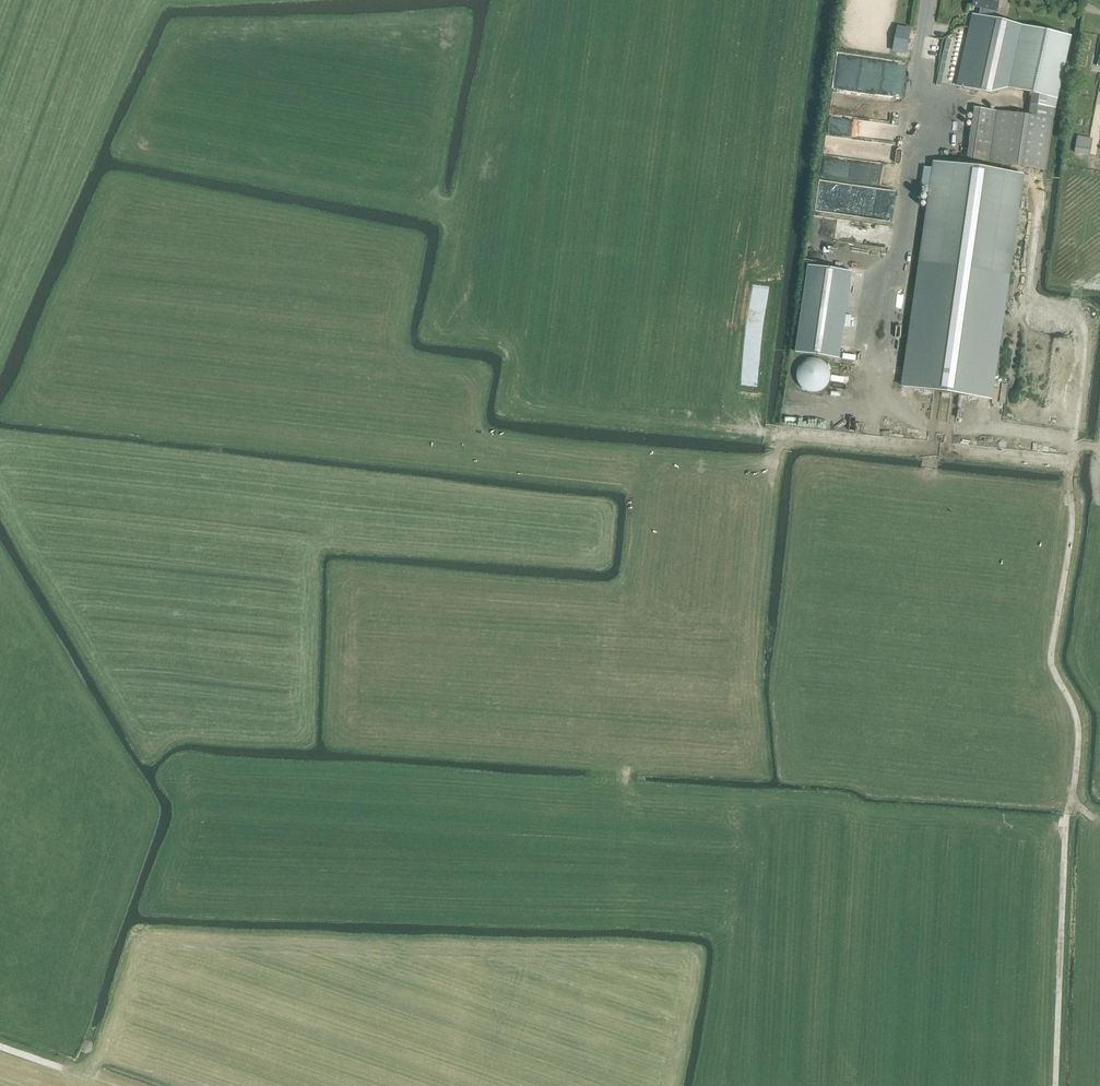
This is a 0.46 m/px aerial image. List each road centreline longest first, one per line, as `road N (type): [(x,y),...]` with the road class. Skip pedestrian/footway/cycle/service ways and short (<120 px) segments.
road 1 (track): [(1057,1085),(1063,856),(1079,736),(1076,708),(1052,660),(1073,539),(1073,470),(1062,458),(934,448),(938,422),(887,395),(914,171),(916,83)]

